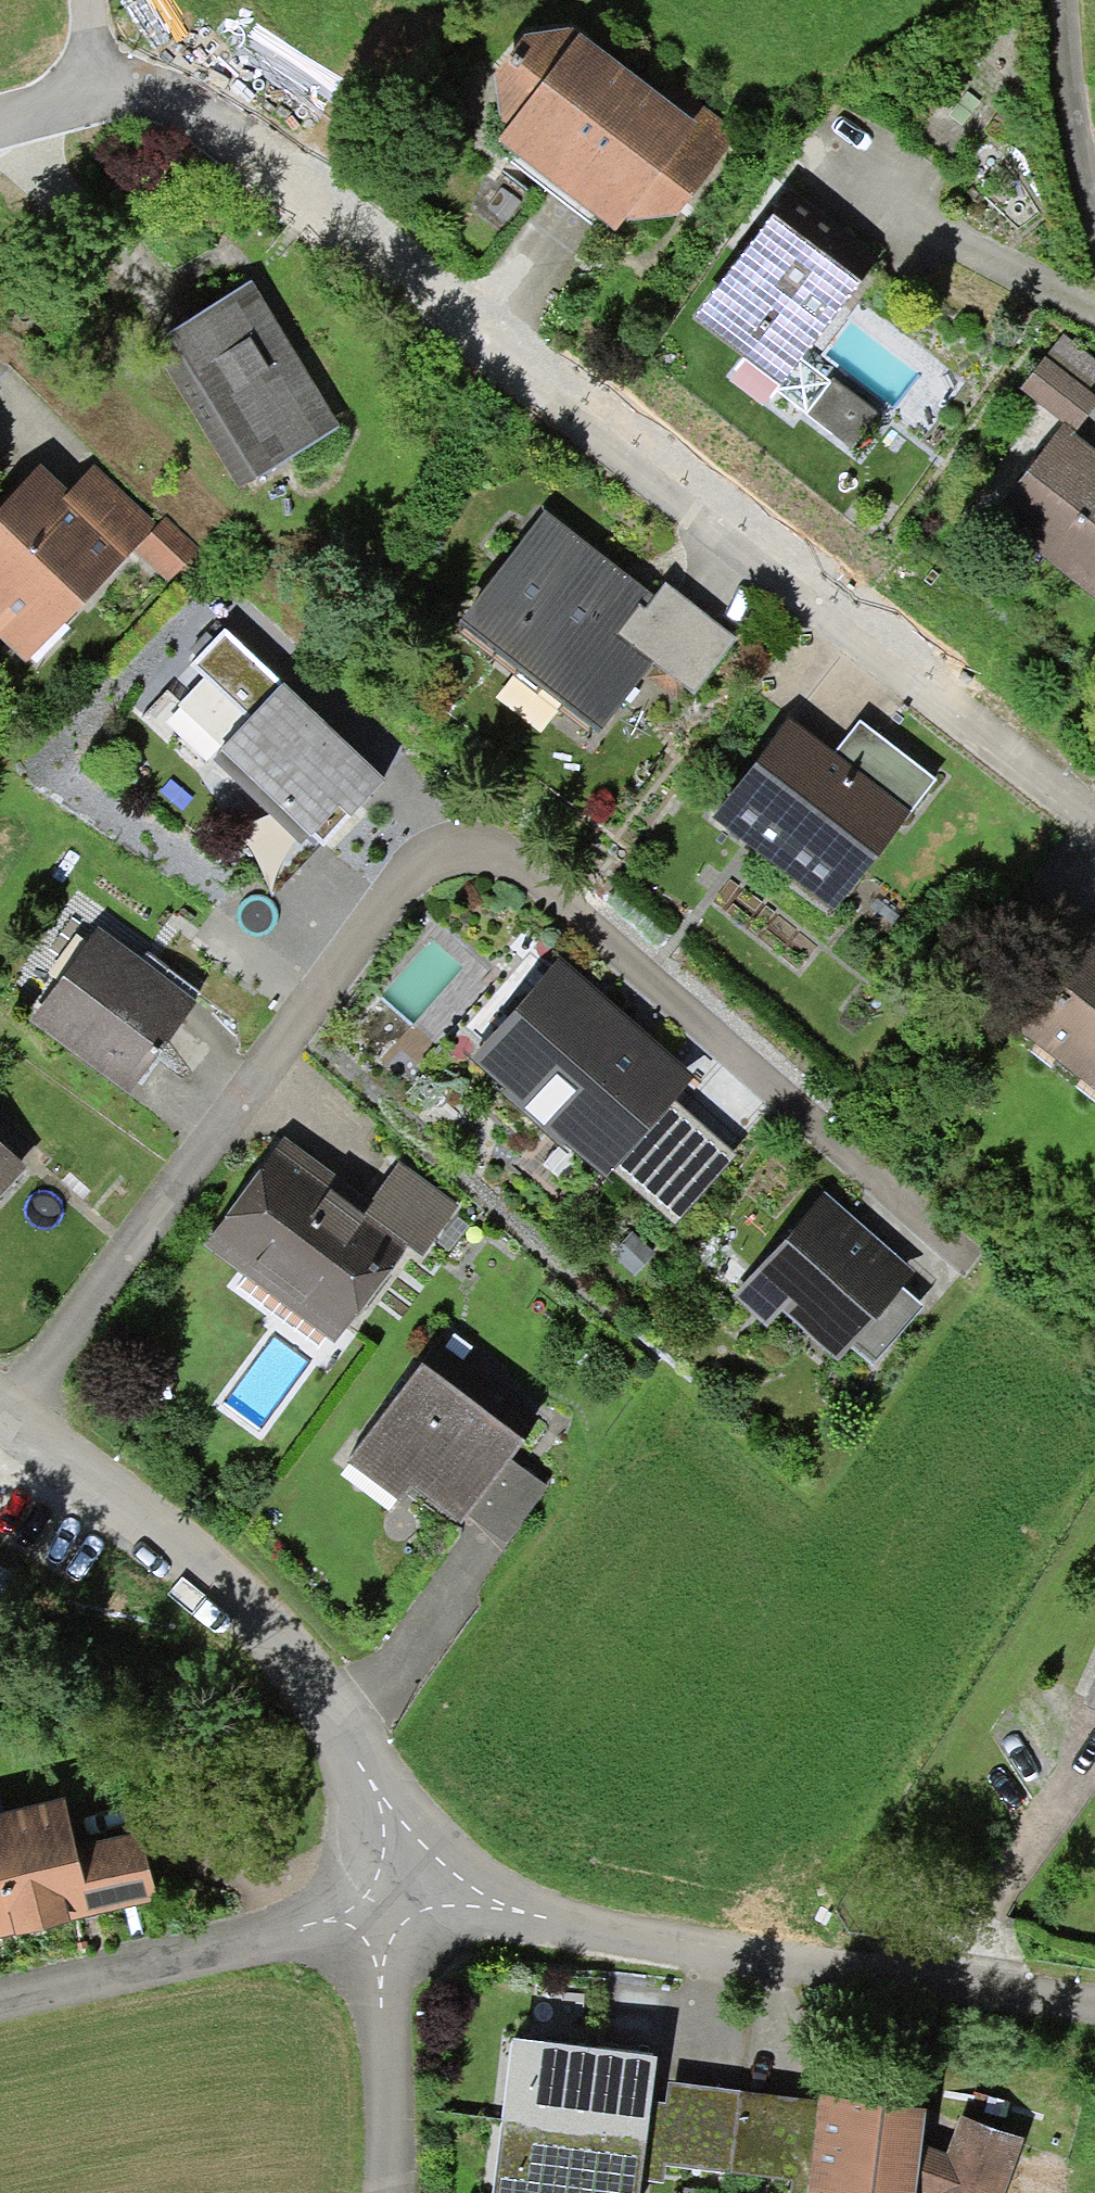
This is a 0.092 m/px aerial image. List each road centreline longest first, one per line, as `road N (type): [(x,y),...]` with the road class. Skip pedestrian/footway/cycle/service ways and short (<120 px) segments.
road 1 (residential): [(5,1425),(288,1033),(358,920),(396,878),(460,853),(497,855),(961,1259)]
road 2 (residential): [(95,102),(146,107),(220,137),(1094,829)]
road 3 (residential): [(1094,2006),(693,1960),(397,1906)]
road 4 (residential): [(397,1906),(388,1827),(313,1684),(5,1425)]
road 5 (residential): [(0,2010),(307,1936),(397,1906)]
road 6 (residential): [(397,1906),(376,1999),(386,2134),(376,2192)]
road 7 (track): [(1094,225),(1058,0)]

